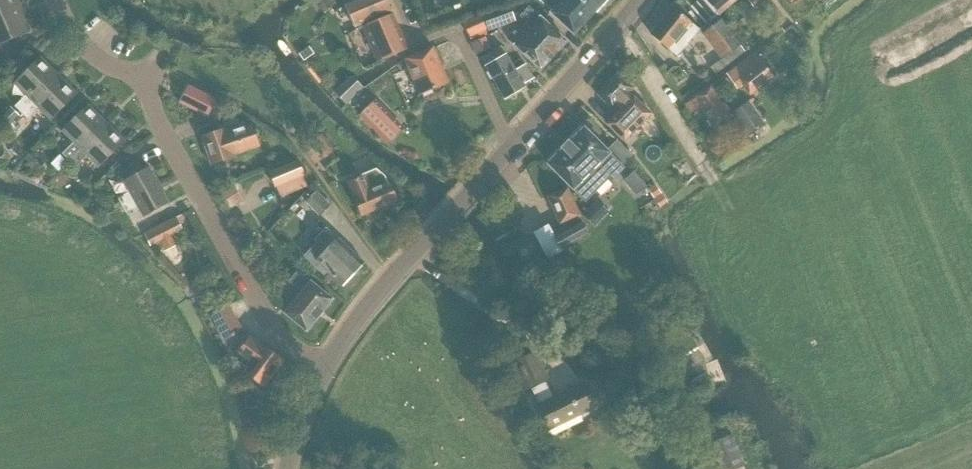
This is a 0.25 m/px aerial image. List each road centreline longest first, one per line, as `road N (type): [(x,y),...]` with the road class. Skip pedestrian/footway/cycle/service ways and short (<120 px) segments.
road 1 (residential): [(323,370),(266,319),(146,87),(88,51),(56,0)]
road 2 (tertiary): [(323,370),(512,146)]
road 3 (residential): [(401,0),(419,44),(456,29),(512,146)]
road 4 (tertiary): [(512,146),(641,0)]
road 5 (track): [(715,185),(619,26)]

